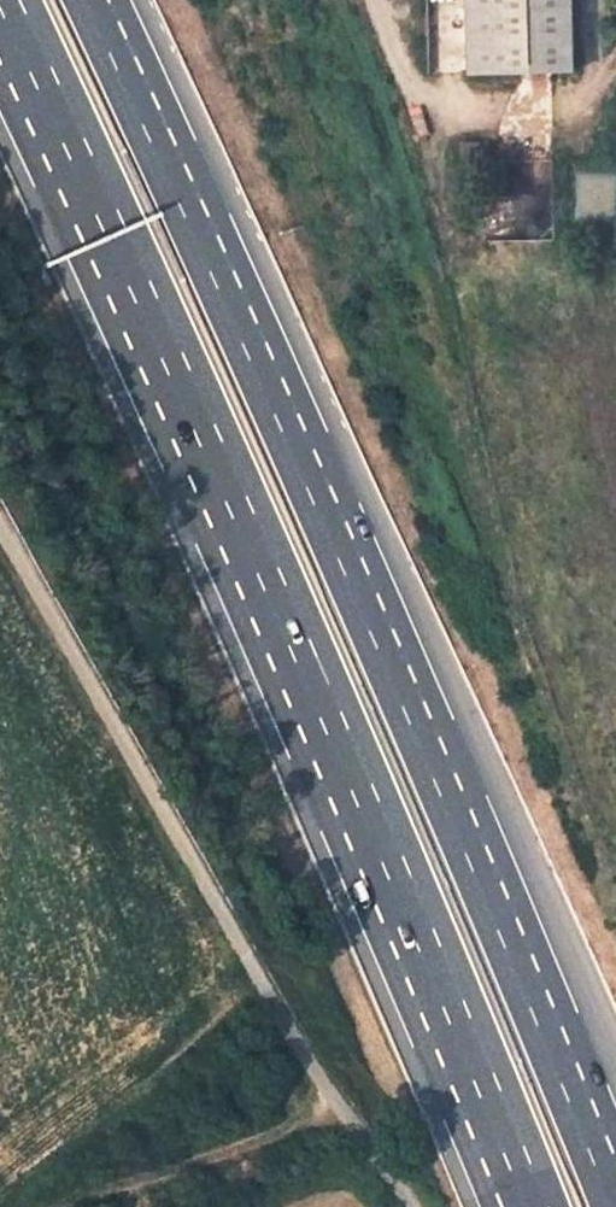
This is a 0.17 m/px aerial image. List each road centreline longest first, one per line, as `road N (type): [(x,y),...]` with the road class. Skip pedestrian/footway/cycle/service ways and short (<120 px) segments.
road 1 (motorway): [(0,11),(230,513),(416,943),(520,1206)]
road 2 (motorway): [(615,1191),(317,480),(96,0)]
road 3 (unclassified): [(0,528),(246,962),(355,1119)]
road 4 (track): [(328,1088),(309,1109),(57,1206)]

